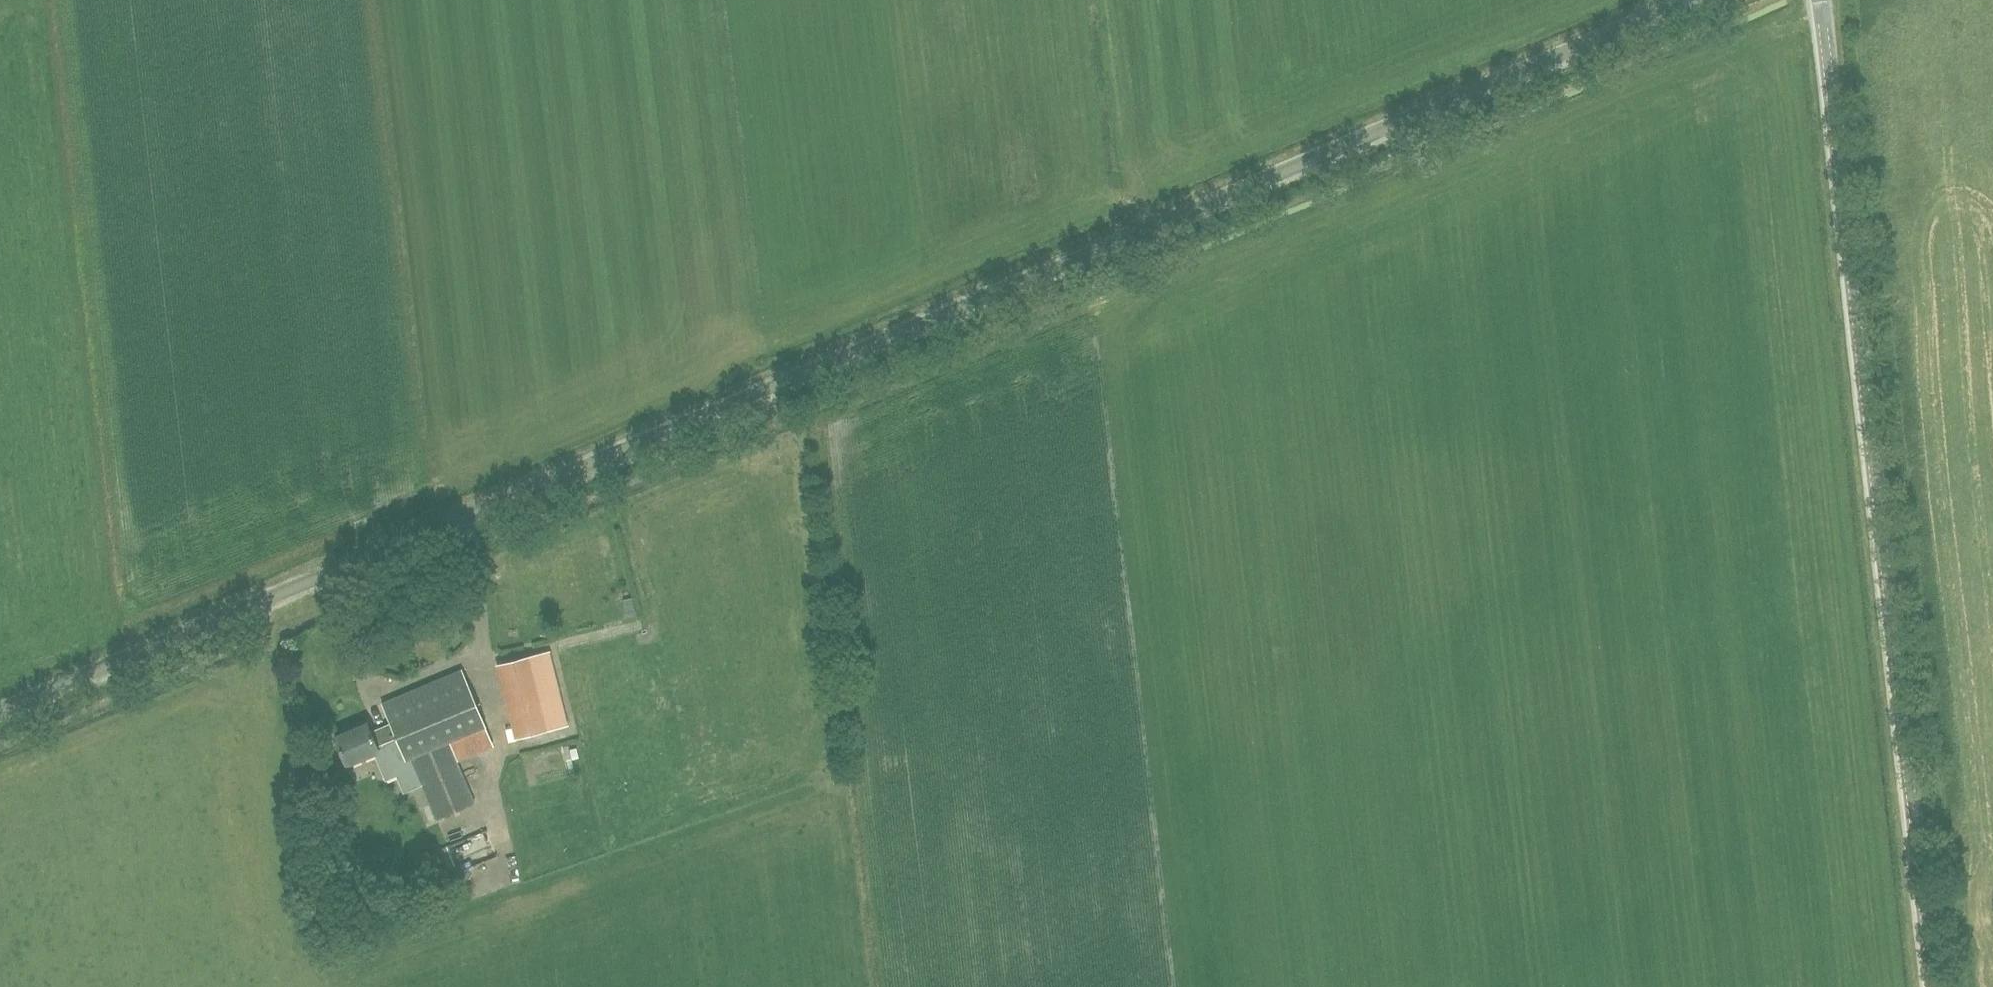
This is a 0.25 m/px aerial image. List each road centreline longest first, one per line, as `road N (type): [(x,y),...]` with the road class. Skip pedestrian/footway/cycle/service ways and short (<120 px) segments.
road 1 (unclassified): [(0,712),(1696,0)]
road 2 (tertiary): [(1931,986),(1820,0)]

